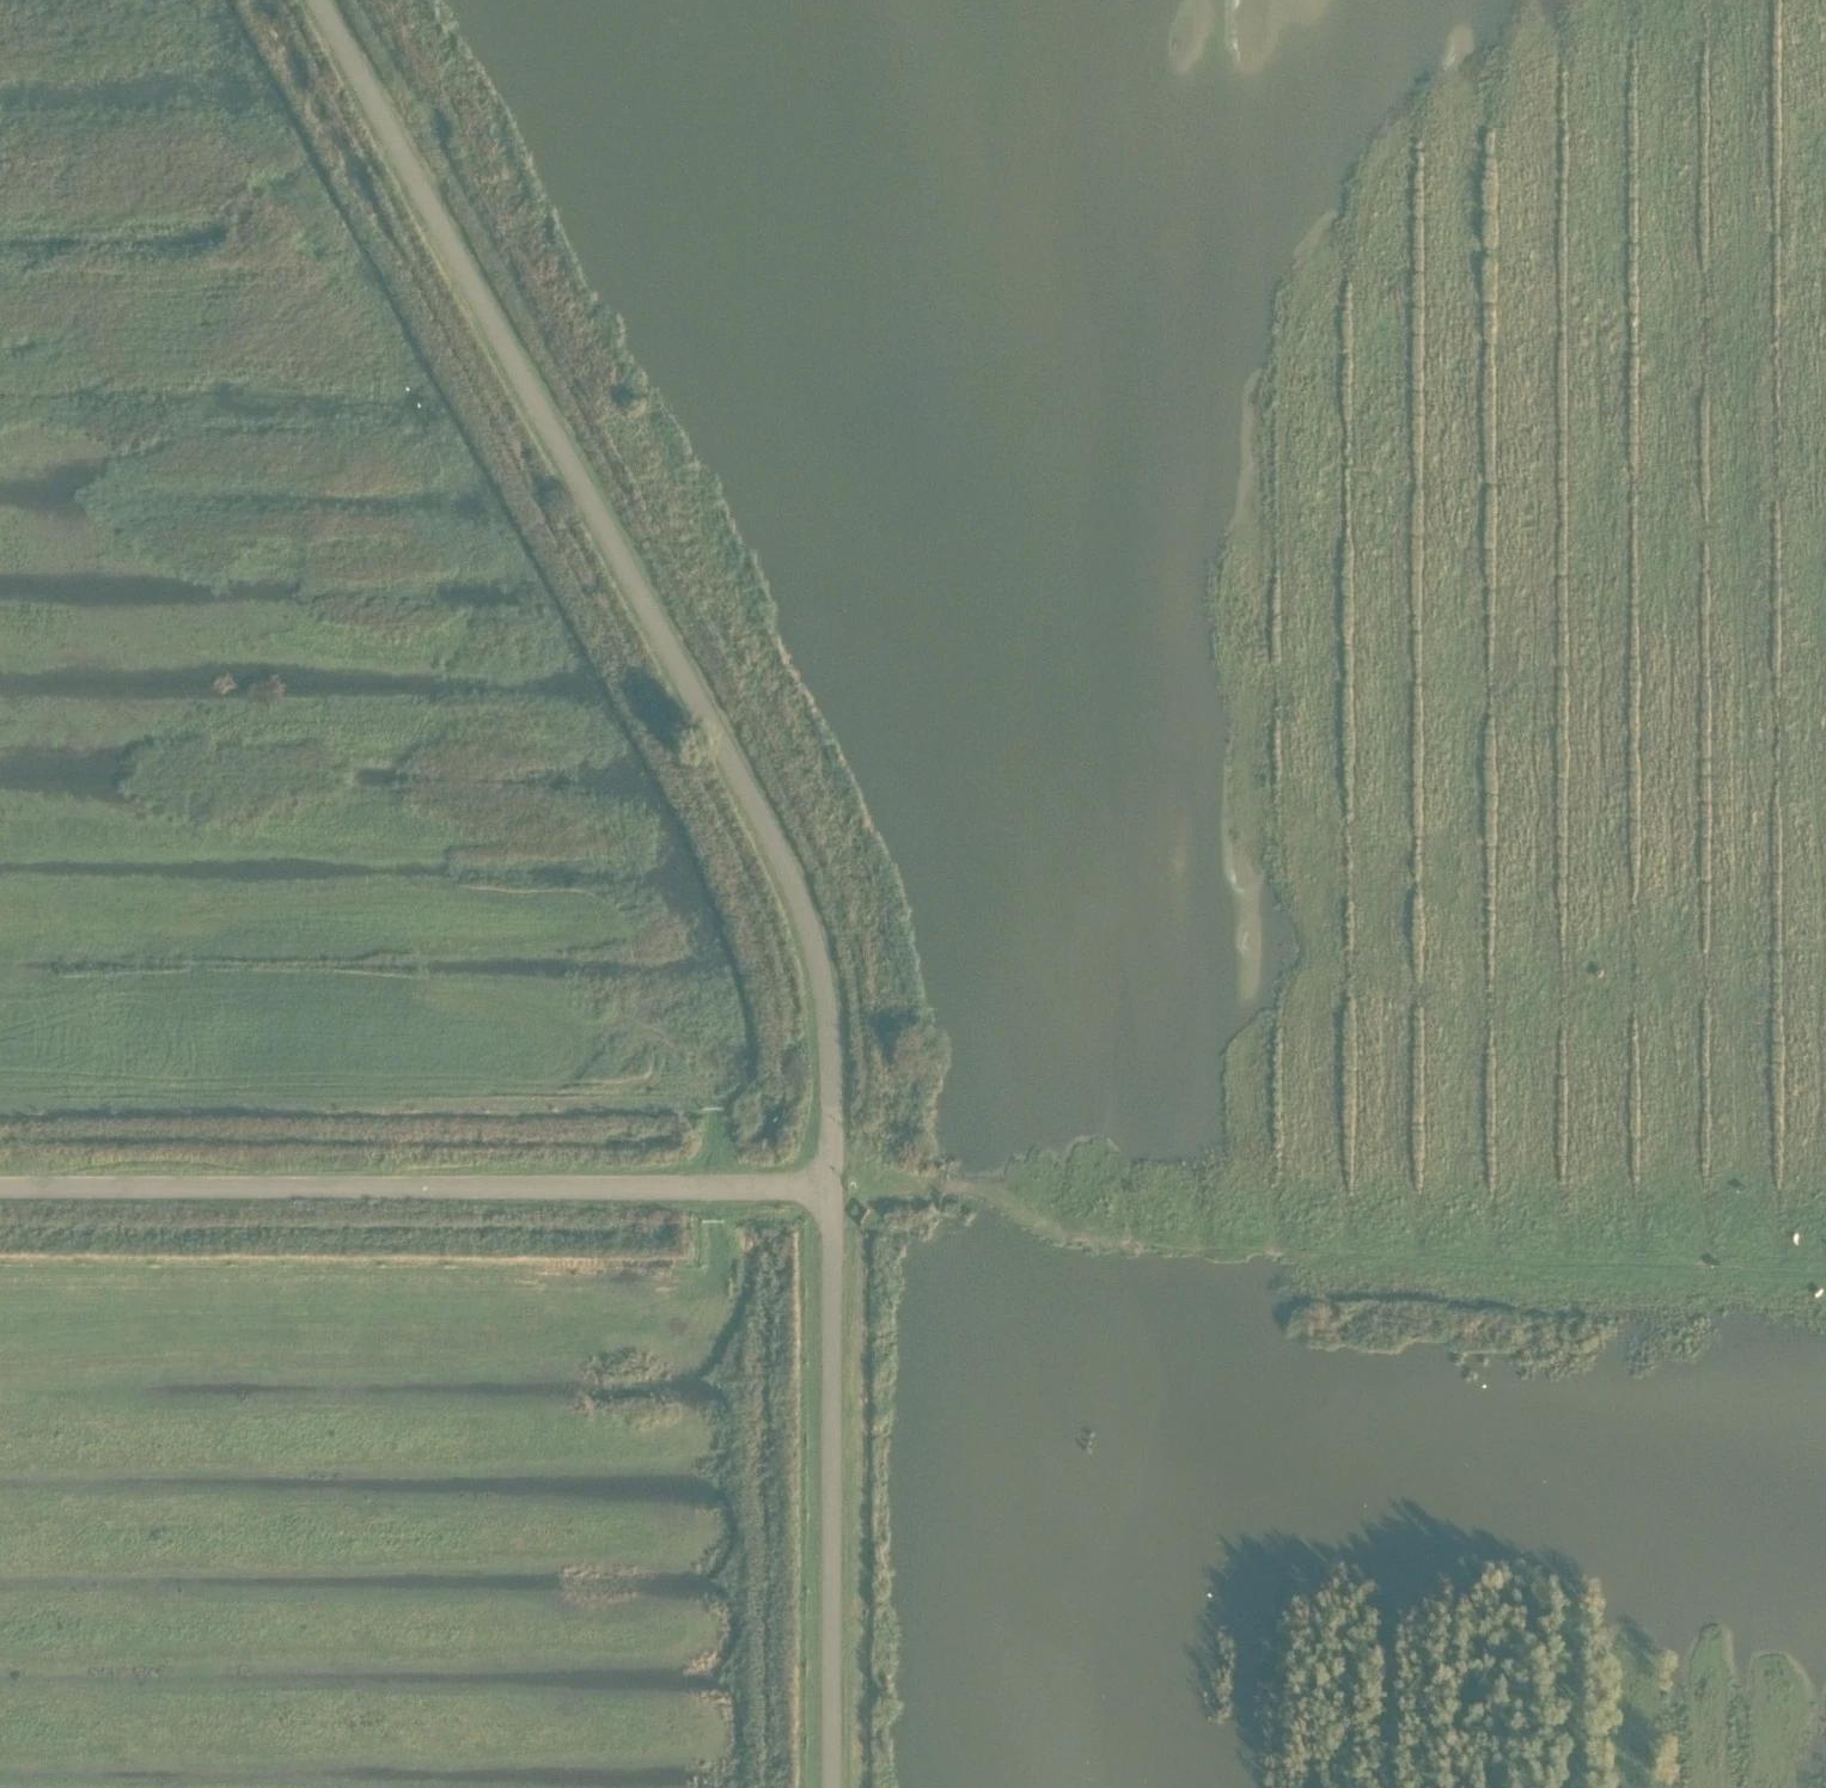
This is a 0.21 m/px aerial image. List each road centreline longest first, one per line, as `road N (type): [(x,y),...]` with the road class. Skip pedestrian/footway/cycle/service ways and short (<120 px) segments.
road 1 (unclassified): [(832,1185),(827,1008),(790,876),(316,0)]
road 2 (unclassified): [(832,1185),(0,1190)]
road 3 (unclassified): [(832,1787),(832,1185)]

